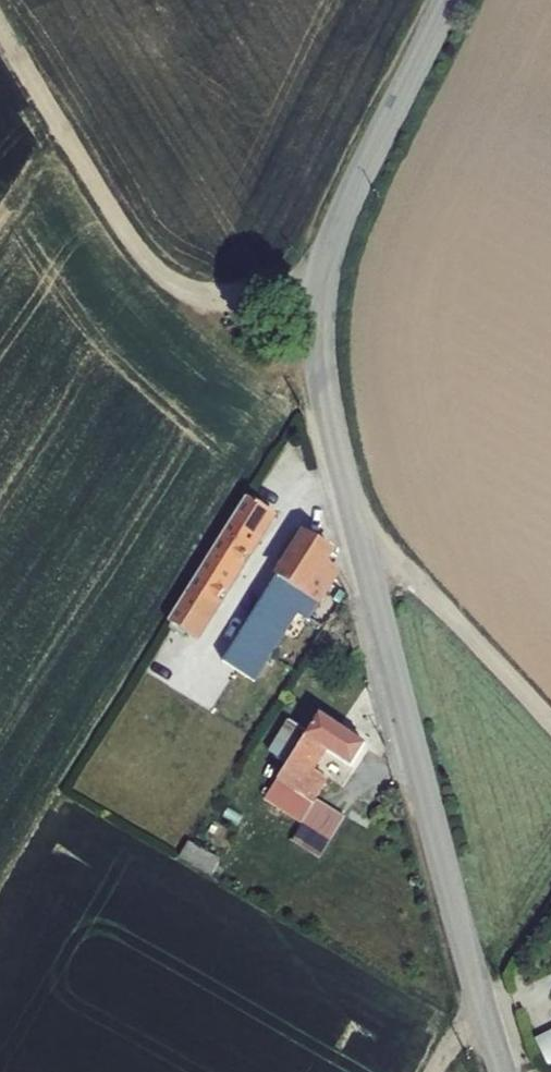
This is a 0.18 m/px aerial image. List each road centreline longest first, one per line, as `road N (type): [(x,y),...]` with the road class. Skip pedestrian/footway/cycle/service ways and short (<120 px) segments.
road 1 (tertiary): [(503,1071),(352,515),(319,339),(325,267),(340,219),(448,0)]
road 2 (track): [(321,291),(211,297),(166,280),(109,211),(0,21)]
road 3 (track): [(352,515),(550,724)]

